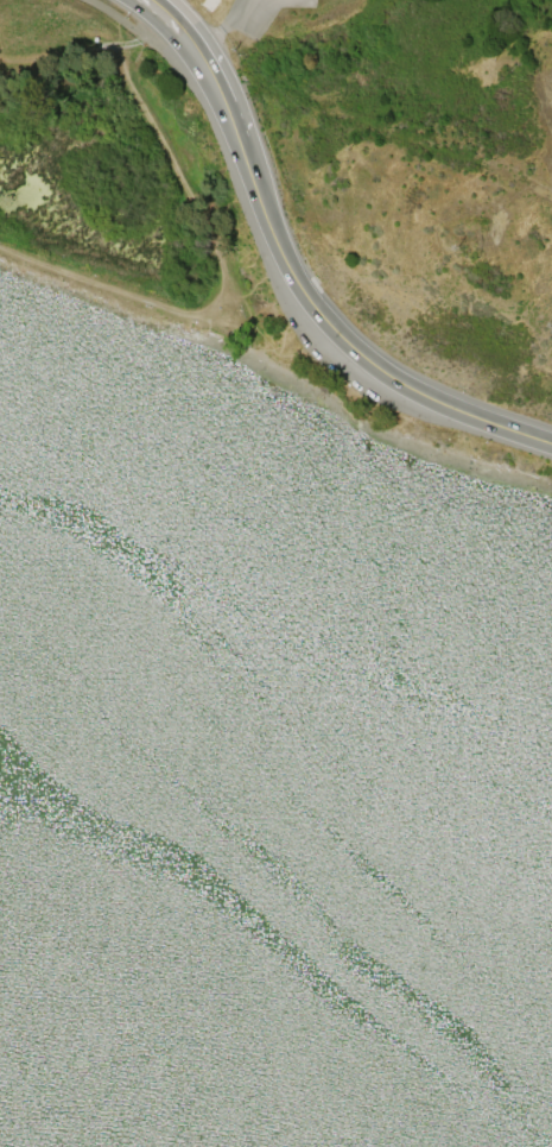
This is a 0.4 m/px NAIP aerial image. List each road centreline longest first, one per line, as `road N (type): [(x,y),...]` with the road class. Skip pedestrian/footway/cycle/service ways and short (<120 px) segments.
road 1 (primary): [(520,433),(414,391),(324,320),(275,242),(204,71)]
road 2 (track): [(356,0),(269,39),(256,51),(252,78),(266,90),(322,102),(381,138),(497,171),(551,202)]

